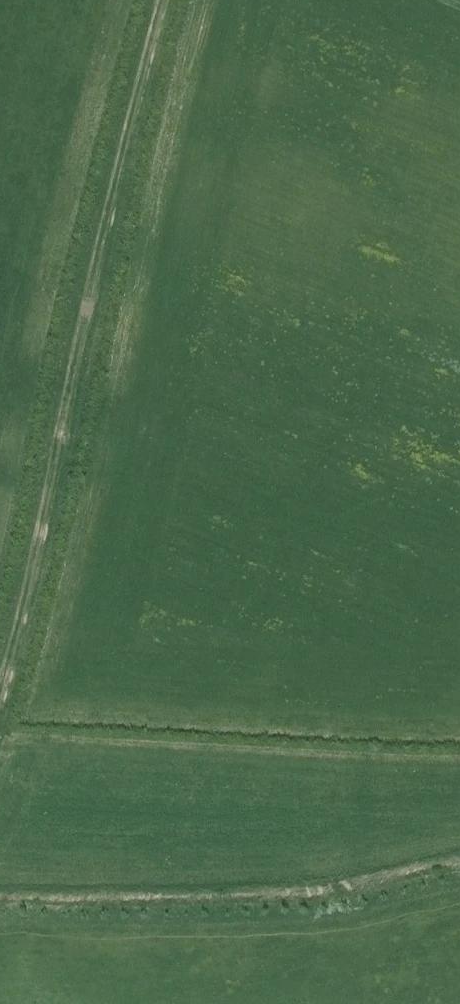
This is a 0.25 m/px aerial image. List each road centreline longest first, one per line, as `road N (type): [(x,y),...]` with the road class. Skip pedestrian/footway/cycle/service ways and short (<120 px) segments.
road 1 (track): [(162,0),(0,697)]

